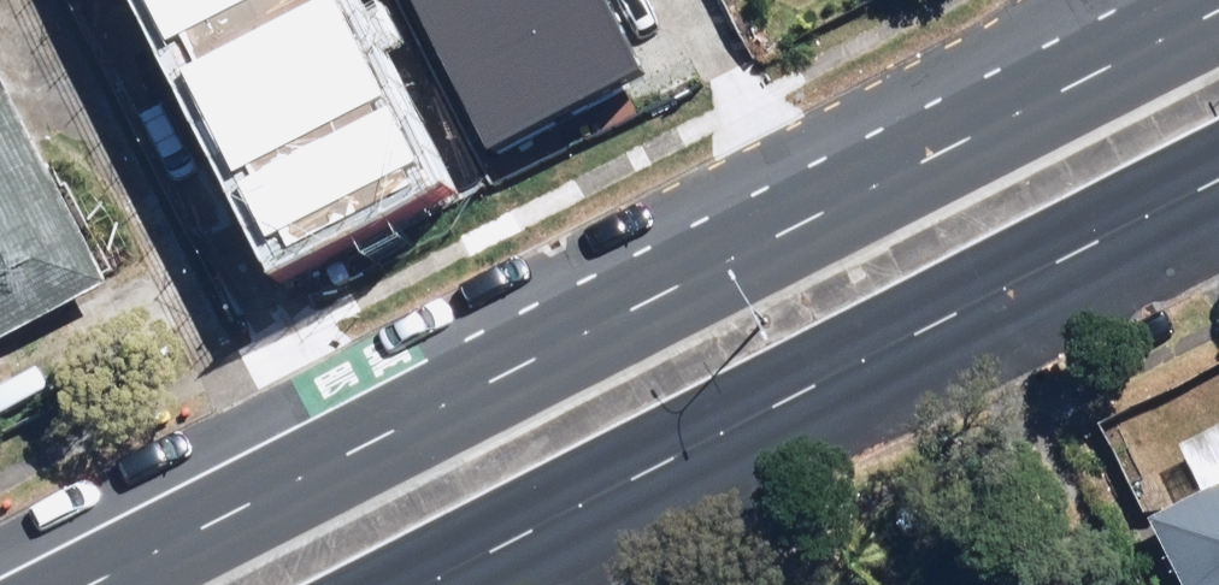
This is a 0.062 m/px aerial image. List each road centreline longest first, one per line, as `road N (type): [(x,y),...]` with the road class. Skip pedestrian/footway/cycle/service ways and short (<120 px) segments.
road 1 (primary): [(47,584),(1178,0)]
road 2 (primary): [(1218,177),(421,584)]

